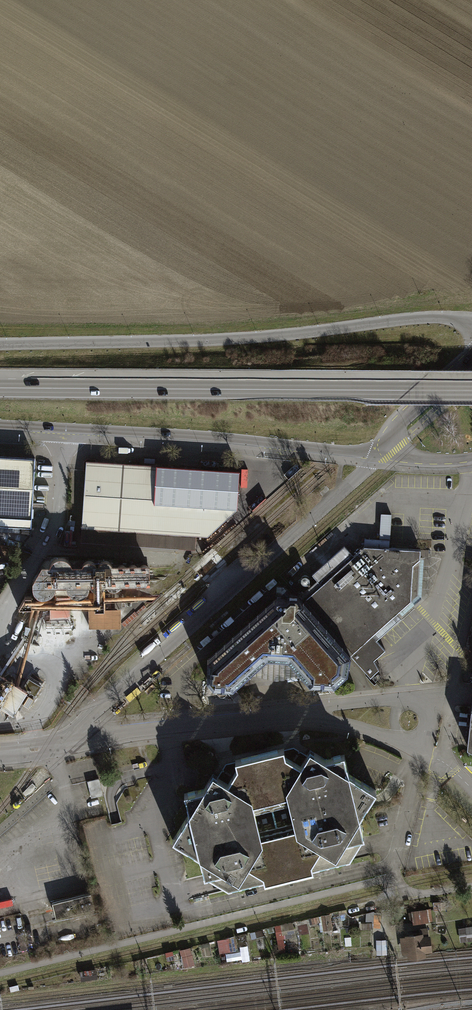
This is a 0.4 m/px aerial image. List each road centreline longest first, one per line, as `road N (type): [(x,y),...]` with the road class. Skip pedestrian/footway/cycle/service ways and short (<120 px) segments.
road 1 (tertiary): [(471,322),(436,317),(212,340),(0,345)]
road 2 (primary): [(471,385),(0,387)]
road 3 (unclassified): [(59,745),(386,449)]
road 4 (tertiary): [(0,425),(386,449)]
road 5 (unclassified): [(59,745),(302,715)]
road 6 (unclassified): [(302,715),(418,740),(430,714),(403,700)]
road 7 (unclassified): [(386,449),(403,420),(471,356)]

